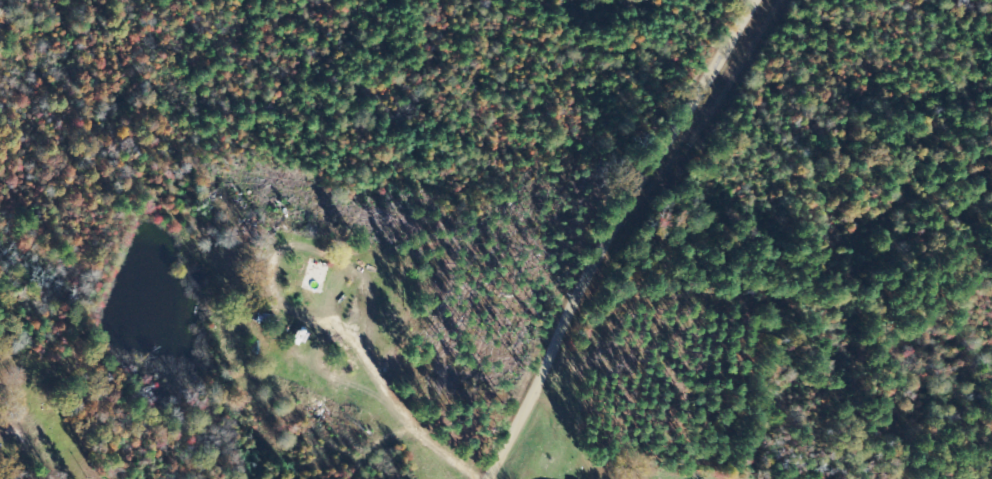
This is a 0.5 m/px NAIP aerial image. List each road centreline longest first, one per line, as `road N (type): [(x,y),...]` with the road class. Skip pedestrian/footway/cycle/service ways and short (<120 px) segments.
road 1 (residential): [(546,478),(830,0)]
road 2 (residential): [(689,238),(414,167),(327,170),(297,106),(300,56)]
road 3 (residential): [(327,170),(39,412),(0,418)]

